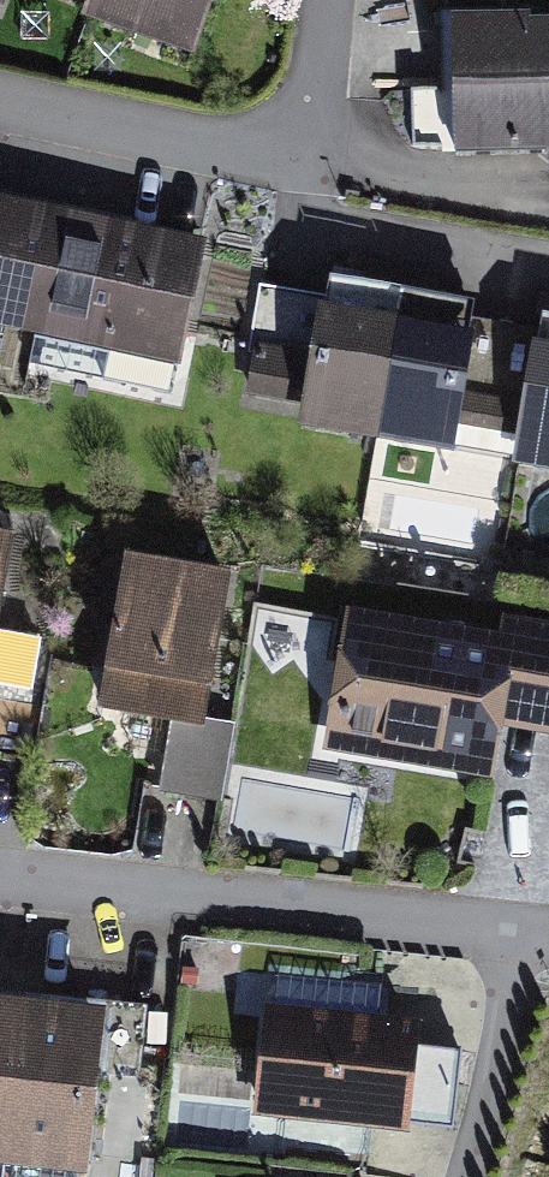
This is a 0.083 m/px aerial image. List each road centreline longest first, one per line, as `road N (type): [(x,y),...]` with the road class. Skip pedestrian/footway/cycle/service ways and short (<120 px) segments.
road 1 (residential): [(530,935),(0,875)]
road 2 (residential): [(325,0),(322,64),(298,130),(229,151),(0,102)]
road 3 (residential): [(530,935),(469,1176)]

